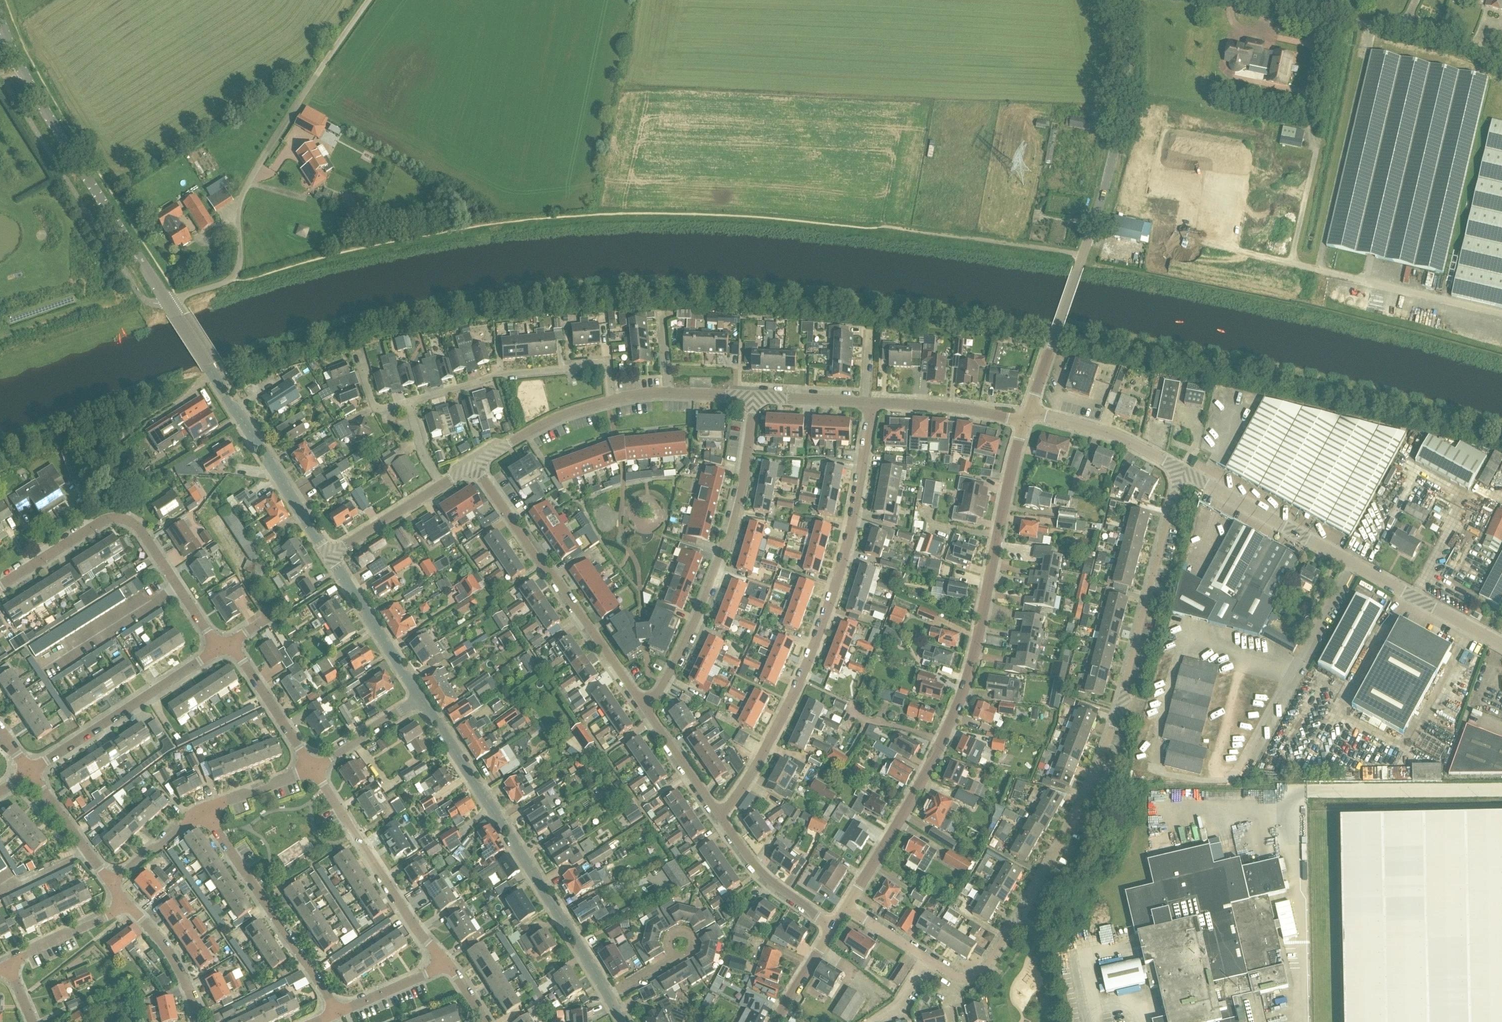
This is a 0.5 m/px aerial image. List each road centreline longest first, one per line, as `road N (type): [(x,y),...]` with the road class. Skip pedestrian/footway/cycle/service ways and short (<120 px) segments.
road 1 (track): [(211,369),(452,305),(686,288),(865,306),(1051,347),(1256,375),(1501,429)]
road 2 (residential): [(846,907),(961,979),(985,973),(1099,765),(1180,471)]
road 3 (tertiary): [(846,907),(911,801),(971,674),(1025,423)]
road 4 (residential): [(720,817),(794,699),(827,614),(854,524),(870,404)]
road 5 (tertiary): [(1029,412),(1115,150),(1123,106),(1117,0)]
road 6 (unclassified): [(166,300),(232,279),(241,258),(237,220),(246,187),(369,0)]
road 7 (unclassified): [(1501,645),(1180,471)]
road 8 (secondary): [(608,996),(420,699)]
road 9 (residential): [(646,711),(717,574),(741,504),(757,398)]
road 10 (secondary): [(166,300),(0,27)]
road 11 (secondary): [(328,555),(166,300)]
road 12 (residential): [(646,711),(475,466)]
road 13 (residential): [(1501,73),(1451,45),(1214,0)]
road 14 (residential): [(341,1015),(202,812)]
road 15 (residential): [(608,402),(609,364),(497,377),(410,404)]
road 16 (residential): [(450,964),(410,922),(316,771)]
road 17 (residential): [(31,773),(219,651)]
road 18 (residential): [(219,651),(140,531),(112,520)]
road 19 (secondary): [(420,699),(328,555)]
road 20 (residential): [(1180,471),(1122,438),(1029,412)]
road 21 (residential): [(831,930),(767,879),(720,817)]
road 22 (residential): [(1025,423),(870,404)]
road 23 (residential): [(316,771),(232,646)]
road 24 (residential): [(608,402),(545,423),(475,466)]
road 25 (residential): [(114,887),(31,773)]
road 26 (residential): [(199,1021),(173,958),(130,908)]
road 27 (residential): [(328,555),(442,485)]
road 28 (residential): [(9,965),(130,908)]
road 29 (residential): [(0,587),(112,520)]
road 30 (residential): [(720,817),(646,711)]
road 31 (residential): [(316,771),(420,699)]
road 32 (residential): [(202,812),(316,771)]

